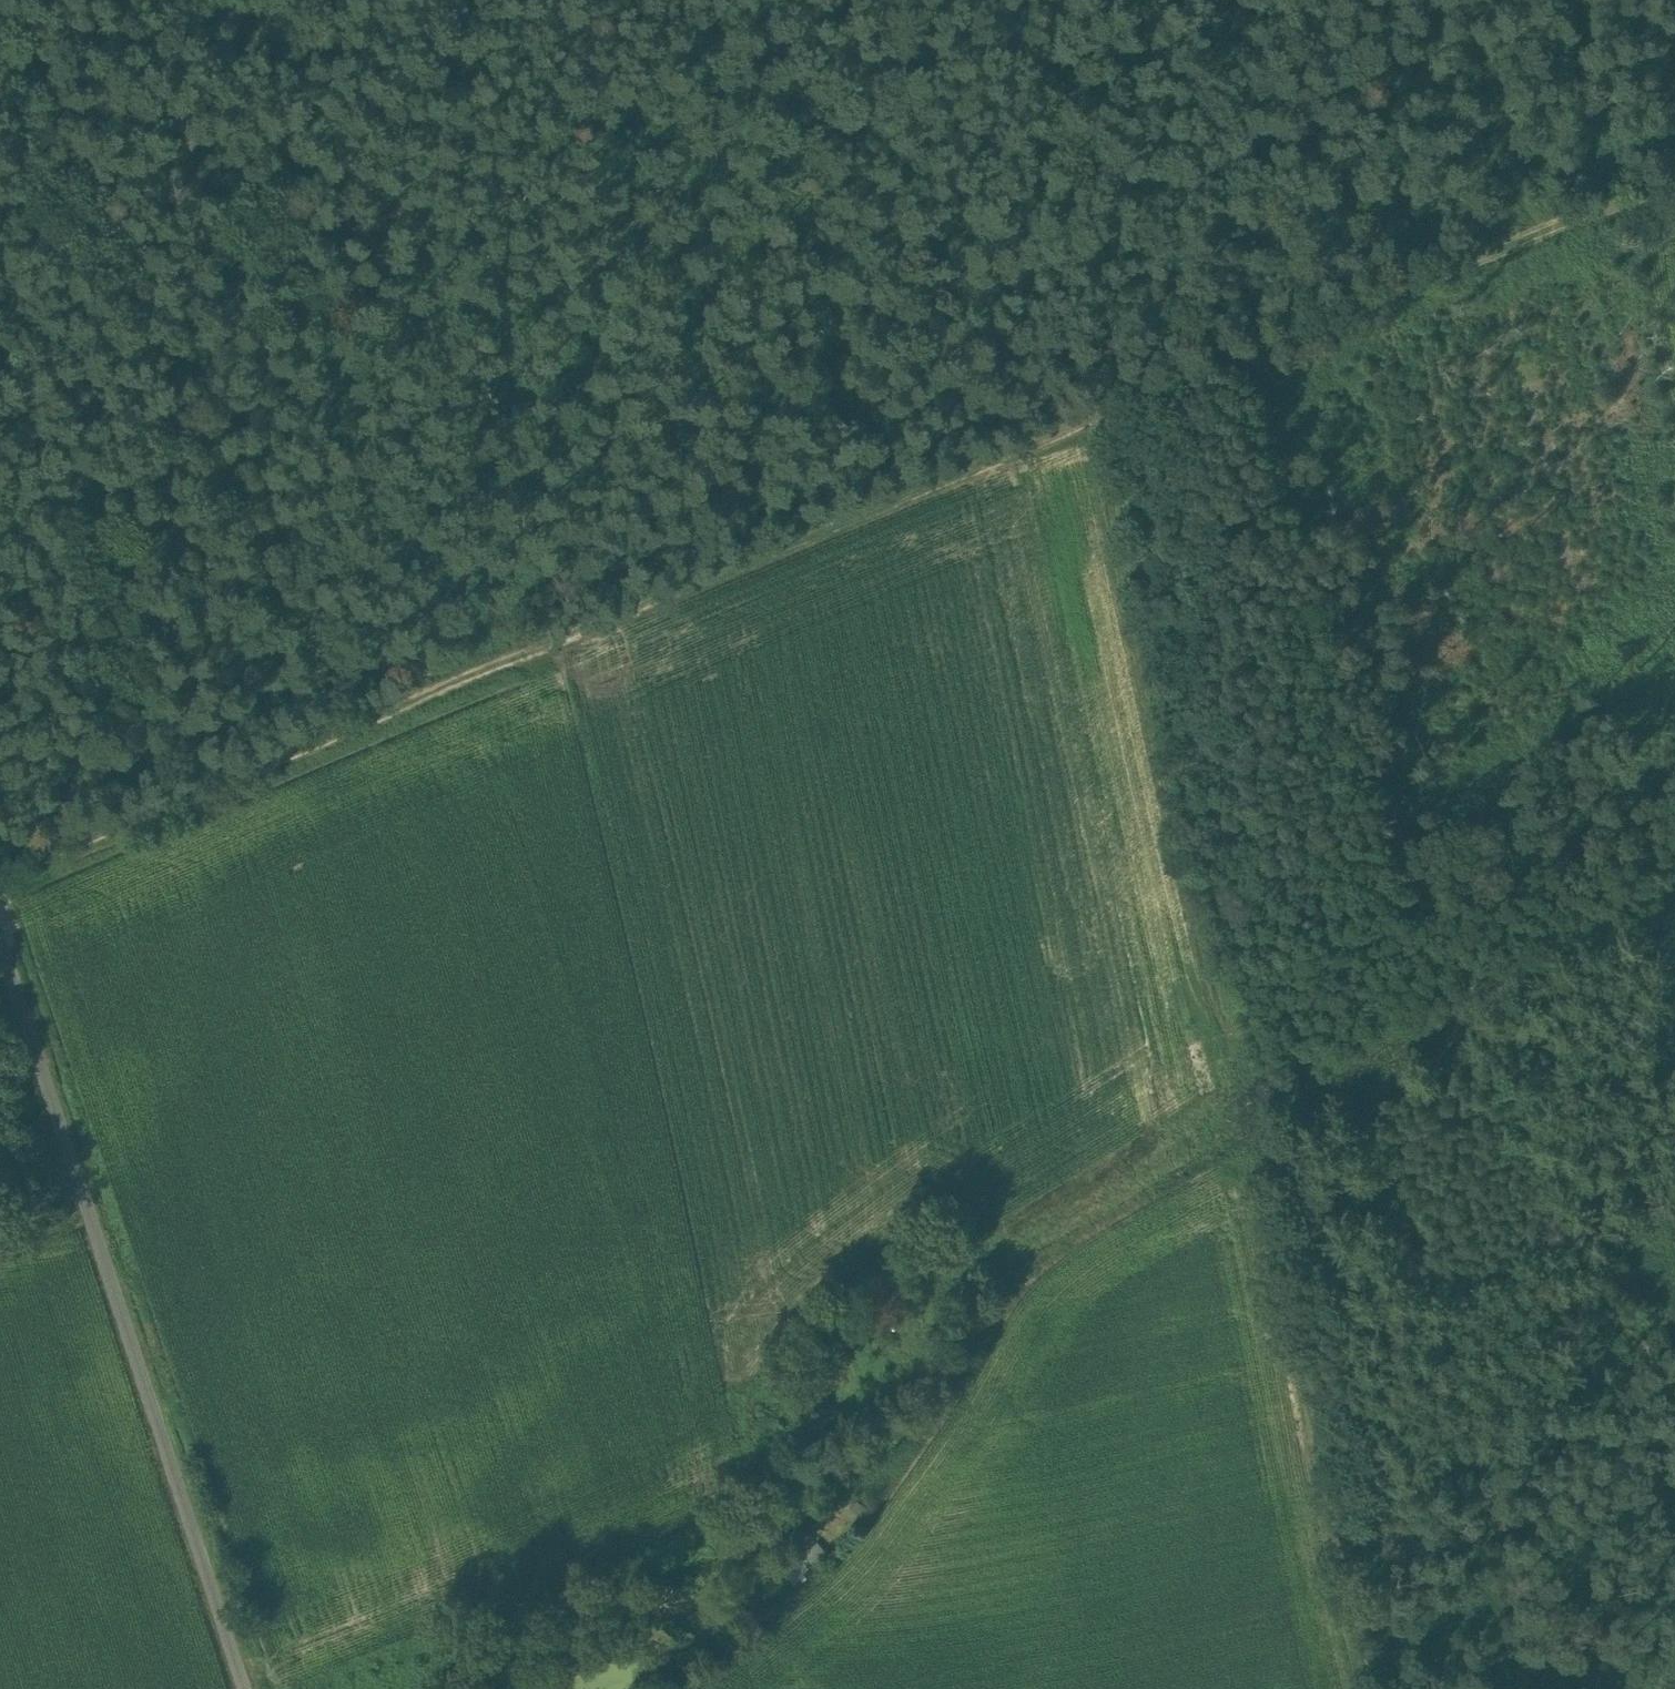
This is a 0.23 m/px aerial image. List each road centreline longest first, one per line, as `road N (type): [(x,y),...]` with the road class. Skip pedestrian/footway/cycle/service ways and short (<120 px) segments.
road 1 (track): [(1674,179),(0,868)]
road 2 (unclassified): [(245,1688),(0,962)]

